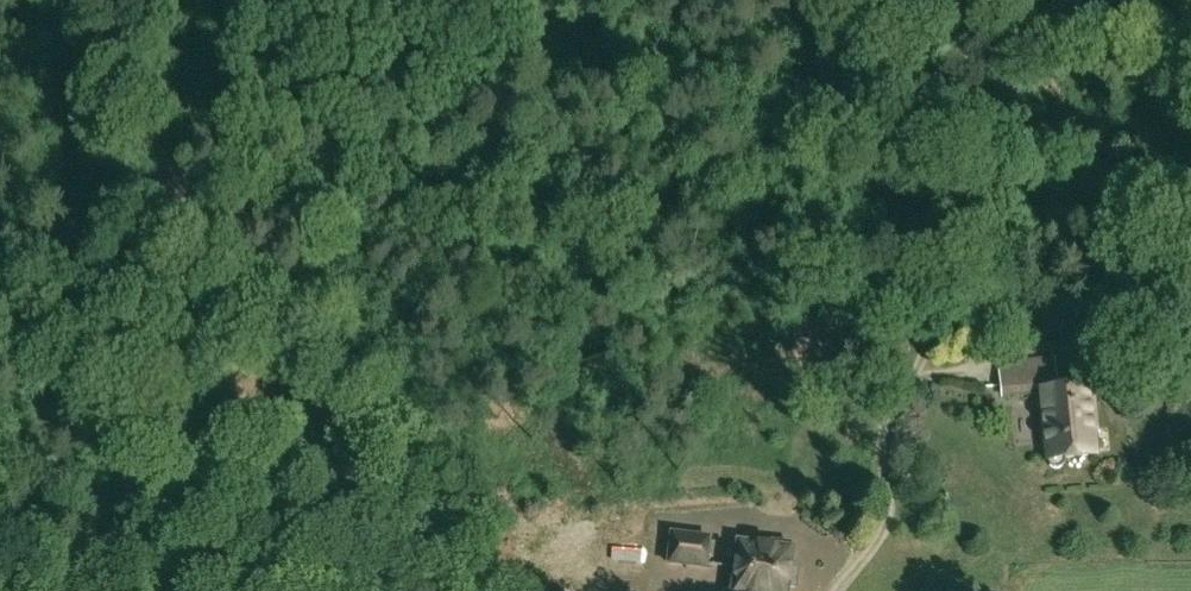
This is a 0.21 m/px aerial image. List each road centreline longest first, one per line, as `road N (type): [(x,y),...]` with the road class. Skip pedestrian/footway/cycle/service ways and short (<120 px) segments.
road 1 (unclassified): [(460,590),(359,476),(217,267),(151,142),(97,0)]
road 2 (unclassified): [(964,362),(913,378),(898,392),(879,528),(838,590)]

